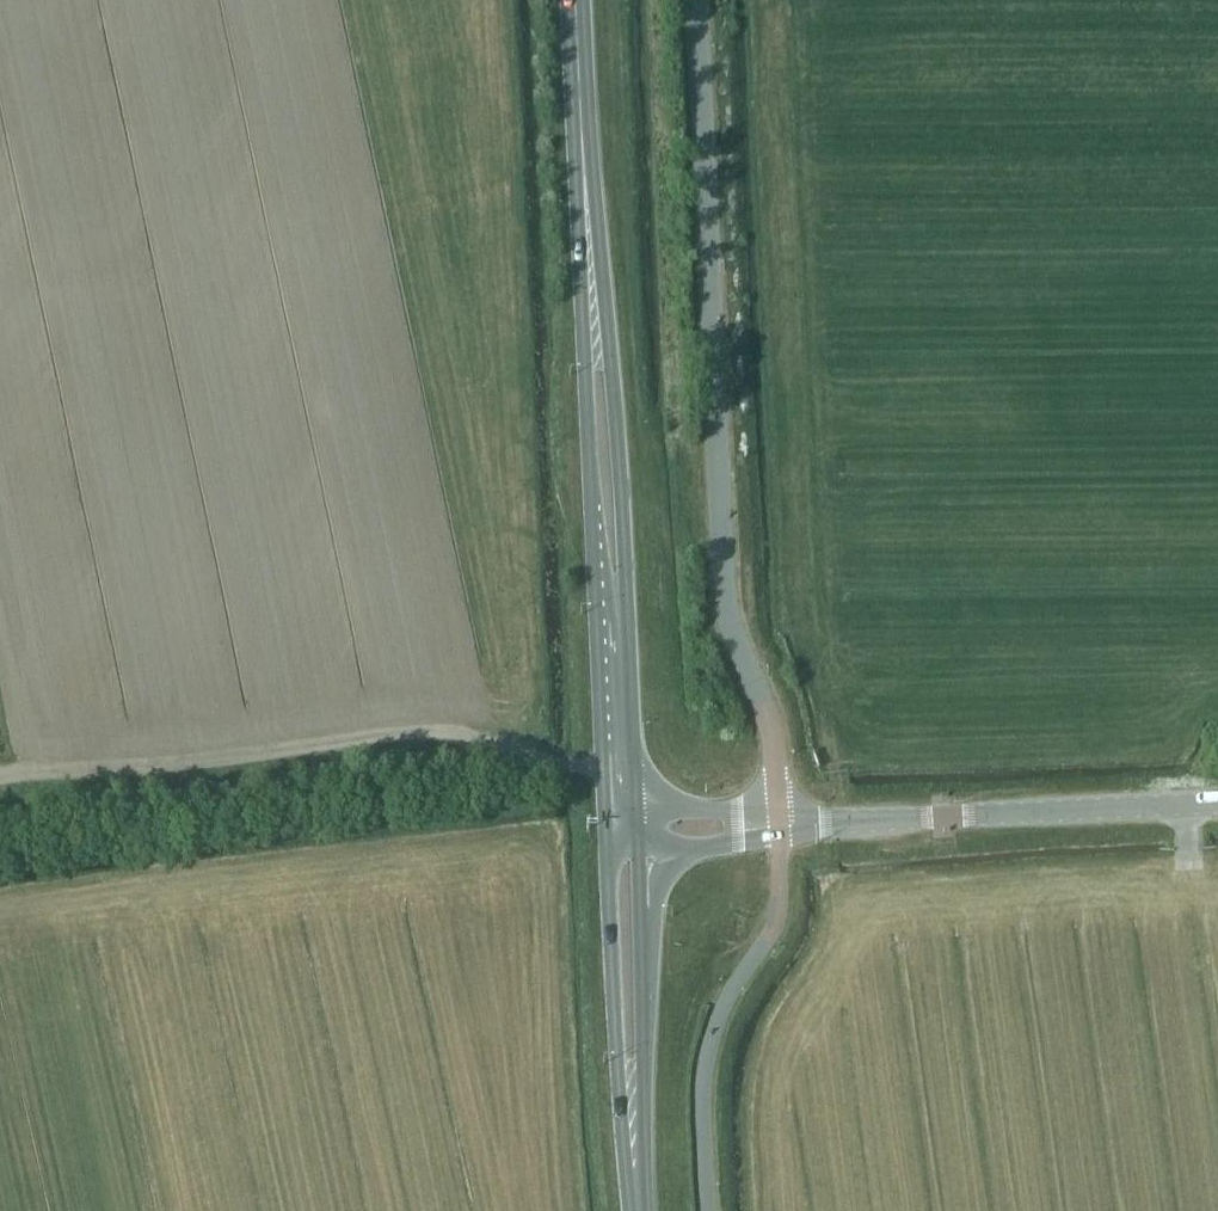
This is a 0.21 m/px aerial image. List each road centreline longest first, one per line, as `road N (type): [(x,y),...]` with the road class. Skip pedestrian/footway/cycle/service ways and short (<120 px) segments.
road 1 (unclassified): [(780,822),(773,743),(723,586),(698,0)]
road 2 (tertiary): [(583,183),(576,200),(604,829)]
road 3 (track): [(0,780),(433,730),(589,767),(633,766)]
road 4 (tertiary): [(635,814),(617,419),(594,201),(583,183)]
road 5 (tertiary): [(780,822),(1217,802)]
road 6 (tertiary): [(604,829),(624,1167),(637,1195)]
road 7 (tertiary): [(637,1195),(646,1168),(636,845)]
road 8 (tertiary): [(583,183),(573,0)]
road 9 (tertiary): [(636,845),(741,841),(763,823)]
road 10 (tertiary): [(763,823),(743,809),(635,814)]

